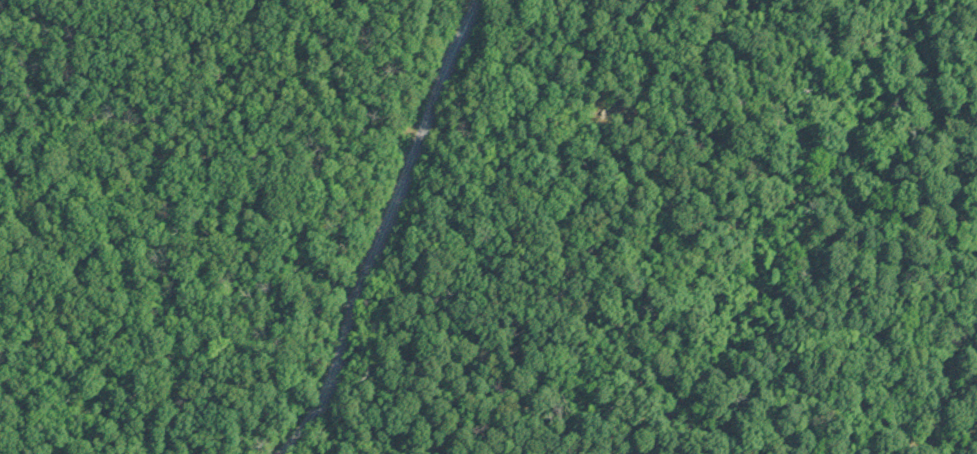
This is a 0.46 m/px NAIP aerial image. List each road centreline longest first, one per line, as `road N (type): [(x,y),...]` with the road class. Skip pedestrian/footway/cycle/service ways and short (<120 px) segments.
road 1 (residential): [(469,0),(357,286),(328,389),(283,453)]
road 2 (track): [(312,0),(305,107),(336,232),(337,275),(351,308)]

